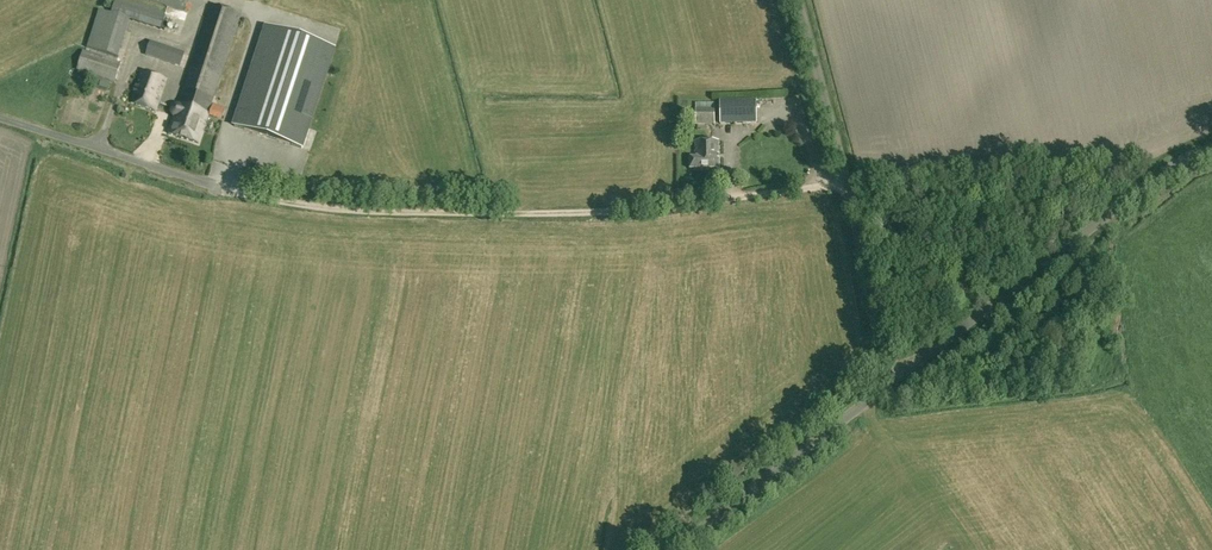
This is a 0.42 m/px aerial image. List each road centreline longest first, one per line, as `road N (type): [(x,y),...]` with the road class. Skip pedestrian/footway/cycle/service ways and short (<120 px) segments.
road 1 (track): [(847,186),(567,215),(368,212),(228,194)]
road 2 (unclassified): [(883,384),(1211,151)]
road 3 (unclassified): [(883,384),(847,186),(798,0)]
road 4 (unclassified): [(673,549),(883,384)]
road 5 (unclassified): [(228,194),(0,120)]

